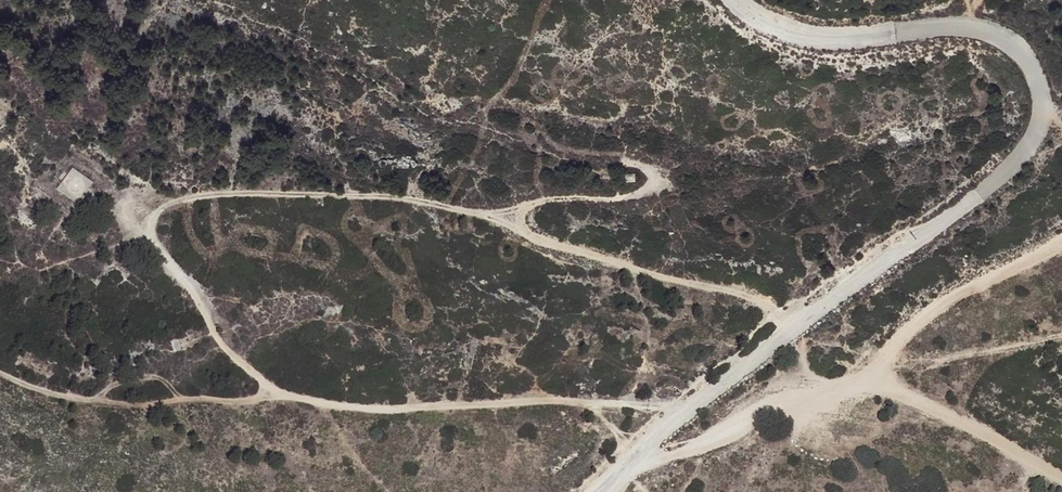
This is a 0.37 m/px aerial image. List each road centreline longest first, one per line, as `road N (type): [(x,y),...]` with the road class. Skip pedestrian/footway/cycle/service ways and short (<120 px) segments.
road 1 (track): [(637,163),(656,187),(608,198),(479,205),(235,183),(171,195),(151,203),(155,231),(211,320),(256,369),(259,390),(119,396),(43,386),(0,366)]
road 2 (track): [(679,447),(855,381),(884,365),(951,299),(1061,239)]
road 3 (track): [(260,380),(291,398),(345,409),(601,402),(684,412)]
road 4 (track): [(508,203),(510,223),(529,236),(732,293),(798,328)]
road 5 (track): [(855,381),(920,402),(1061,479)]

